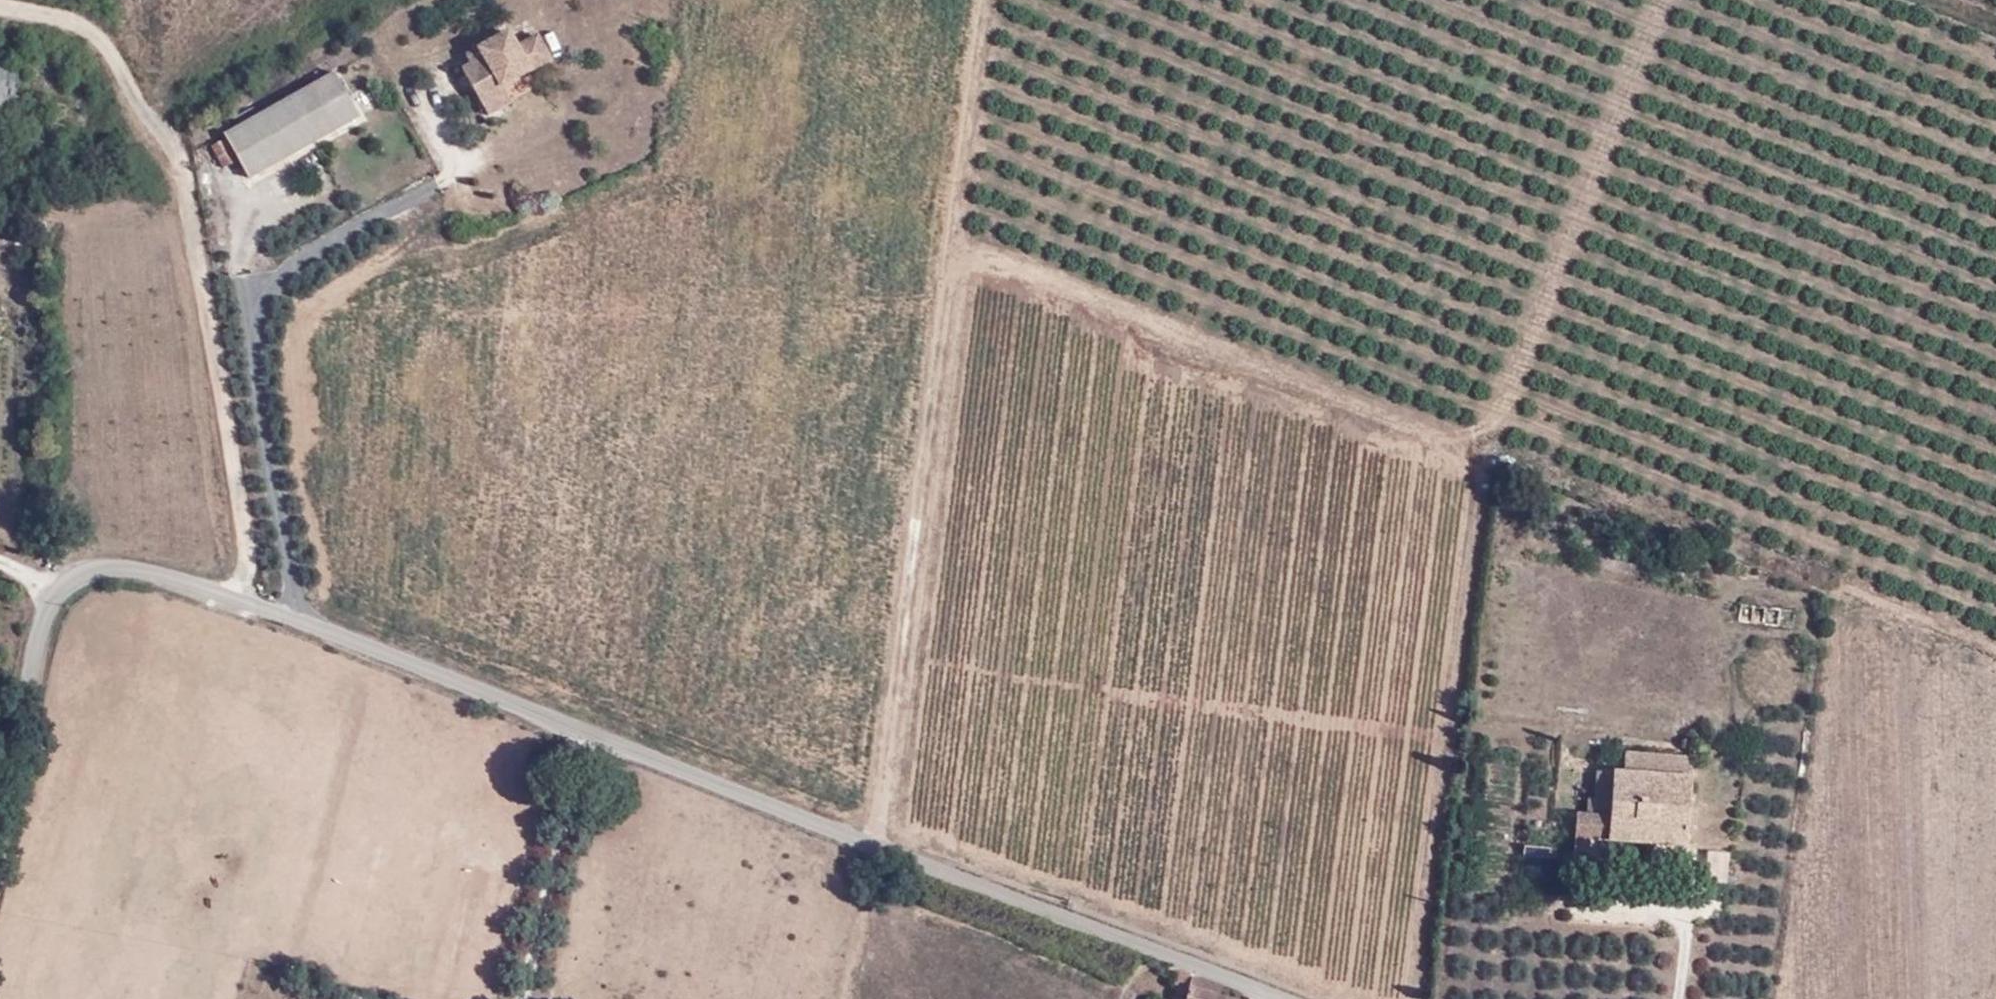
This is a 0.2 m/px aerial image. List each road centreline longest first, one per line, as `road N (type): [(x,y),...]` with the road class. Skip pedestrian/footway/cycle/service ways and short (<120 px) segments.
road 1 (unclassified): [(1268,994),(382,653),(136,569),(78,574),(47,609),(0,829)]
road 2 (track): [(879,846),(948,249),(987,0)]
road 3 (track): [(225,599),(246,561),(175,140),(105,40),(75,21),(0,5)]

